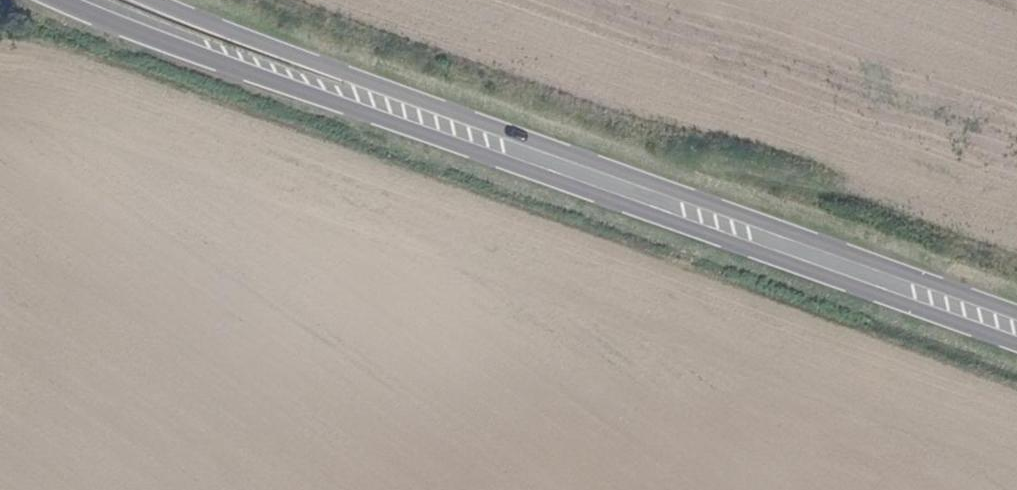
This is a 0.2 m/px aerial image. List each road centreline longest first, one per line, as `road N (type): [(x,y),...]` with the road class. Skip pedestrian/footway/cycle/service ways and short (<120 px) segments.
road 1 (primary): [(64,0),(1016,344)]
road 2 (primary): [(1016,314),(153,0)]

